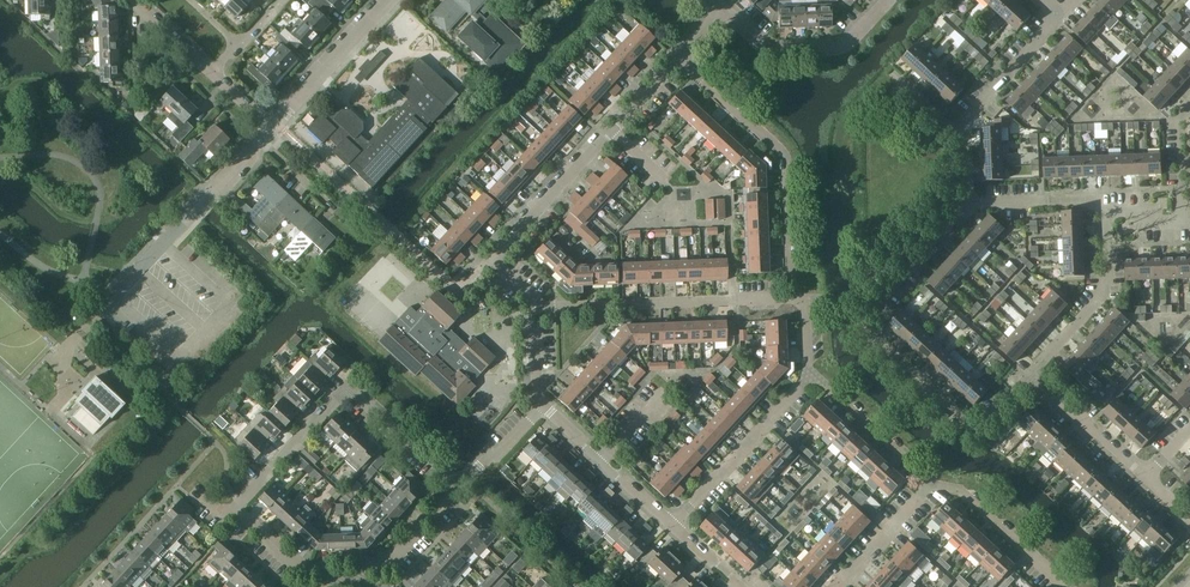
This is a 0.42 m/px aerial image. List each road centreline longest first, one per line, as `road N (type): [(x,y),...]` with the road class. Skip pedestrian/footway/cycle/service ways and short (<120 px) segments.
road 1 (residential): [(343,579),(295,565),(236,510),(348,389),(461,484)]
road 2 (residential): [(1034,375),(986,427),(964,420),(864,325),(879,295),(972,203)]
road 3 (residential): [(543,405),(531,303),(493,260),(613,132)]
road 4 (residential): [(798,298),(784,160),(679,59)]
road 5 (residential): [(110,300),(269,129)]
road 6 (residential): [(1189,109),(1177,124),(1183,223),(1152,223),(1092,201)]
road 7 (residential): [(674,526),(807,373)]
road 8 (residential): [(720,8),(783,52),(838,49),(888,0)]
road 9 (residential): [(1034,375),(1088,316),(1095,291),(1092,201)]
road 10 (residential): [(1066,586),(961,489),(931,482)]
road 11 (residential): [(269,129),(385,0)]
road 12 (residential): [(931,482),(807,373)]
road 13 (residential): [(968,139),(966,118),(1060,17)]
road 14 (residential): [(1147,479),(1034,375)]
road 15 (residential): [(837,586),(931,482)]
road 16 (residential): [(1092,201),(972,203)]

